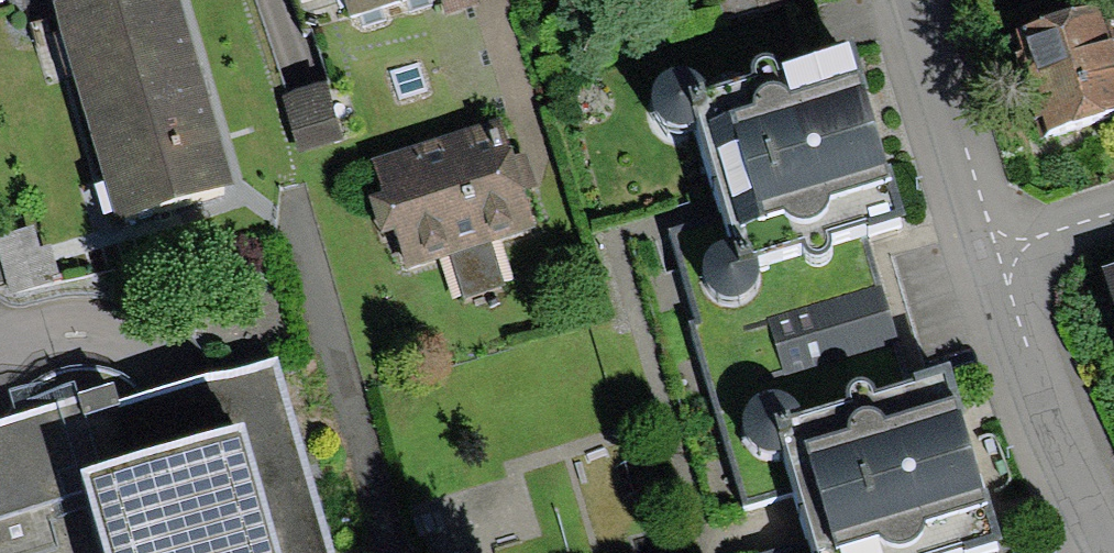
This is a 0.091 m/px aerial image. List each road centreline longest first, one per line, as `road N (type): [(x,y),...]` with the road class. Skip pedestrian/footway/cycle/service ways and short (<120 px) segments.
road 1 (residential): [(1113,538),(1036,374),(997,250)]
road 2 (residential): [(997,250),(918,0)]
road 3 (residential): [(997,250),(1113,213)]

